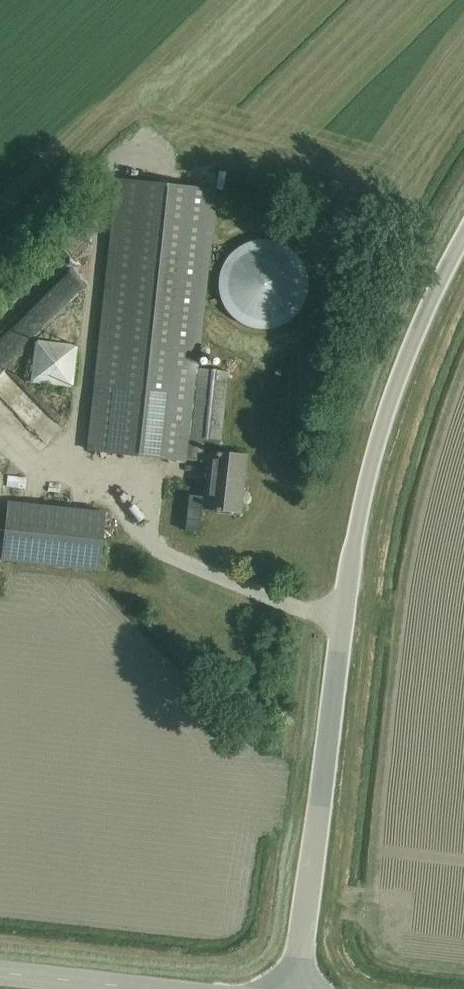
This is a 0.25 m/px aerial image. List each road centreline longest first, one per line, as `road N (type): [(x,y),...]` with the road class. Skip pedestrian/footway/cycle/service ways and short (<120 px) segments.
road 1 (unclassified): [(296,988),(345,599),(380,430),(423,310),(463,231)]
road 2 (unclassified): [(143,988),(0,973)]

